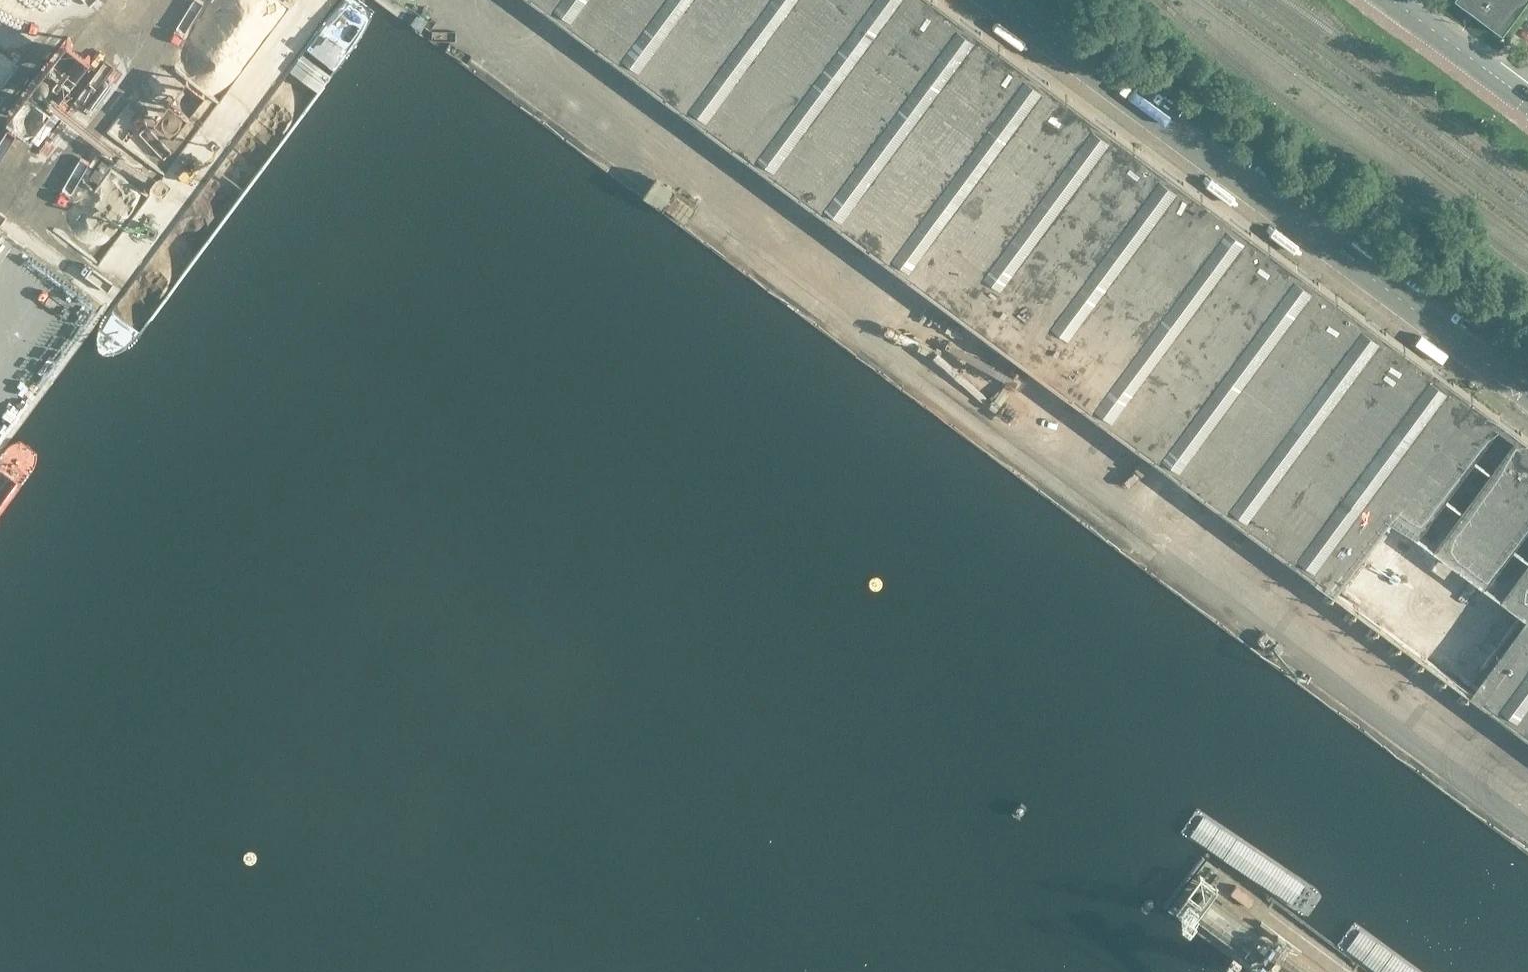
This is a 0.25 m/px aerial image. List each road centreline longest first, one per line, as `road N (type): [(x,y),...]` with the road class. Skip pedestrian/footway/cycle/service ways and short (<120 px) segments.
road 1 (unclassified): [(1527,394),(996,0)]
road 2 (unclassified): [(1520,93),(1394,0)]

